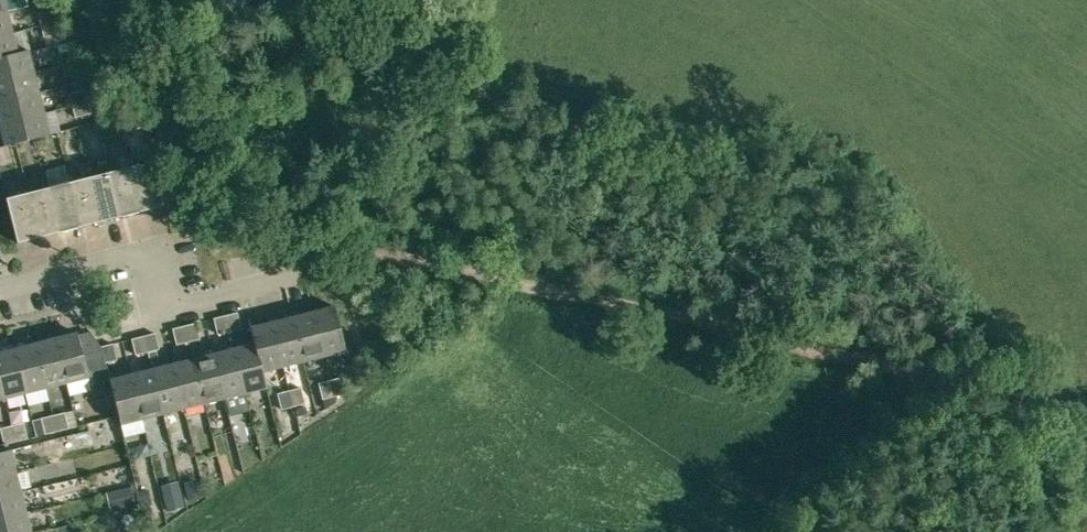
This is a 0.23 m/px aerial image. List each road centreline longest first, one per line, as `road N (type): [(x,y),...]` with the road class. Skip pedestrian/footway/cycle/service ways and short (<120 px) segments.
road 1 (unclassified): [(1086,410),(386,257)]
road 2 (residential): [(0,286),(135,253),(151,261),(160,297),(177,304),(386,257)]

